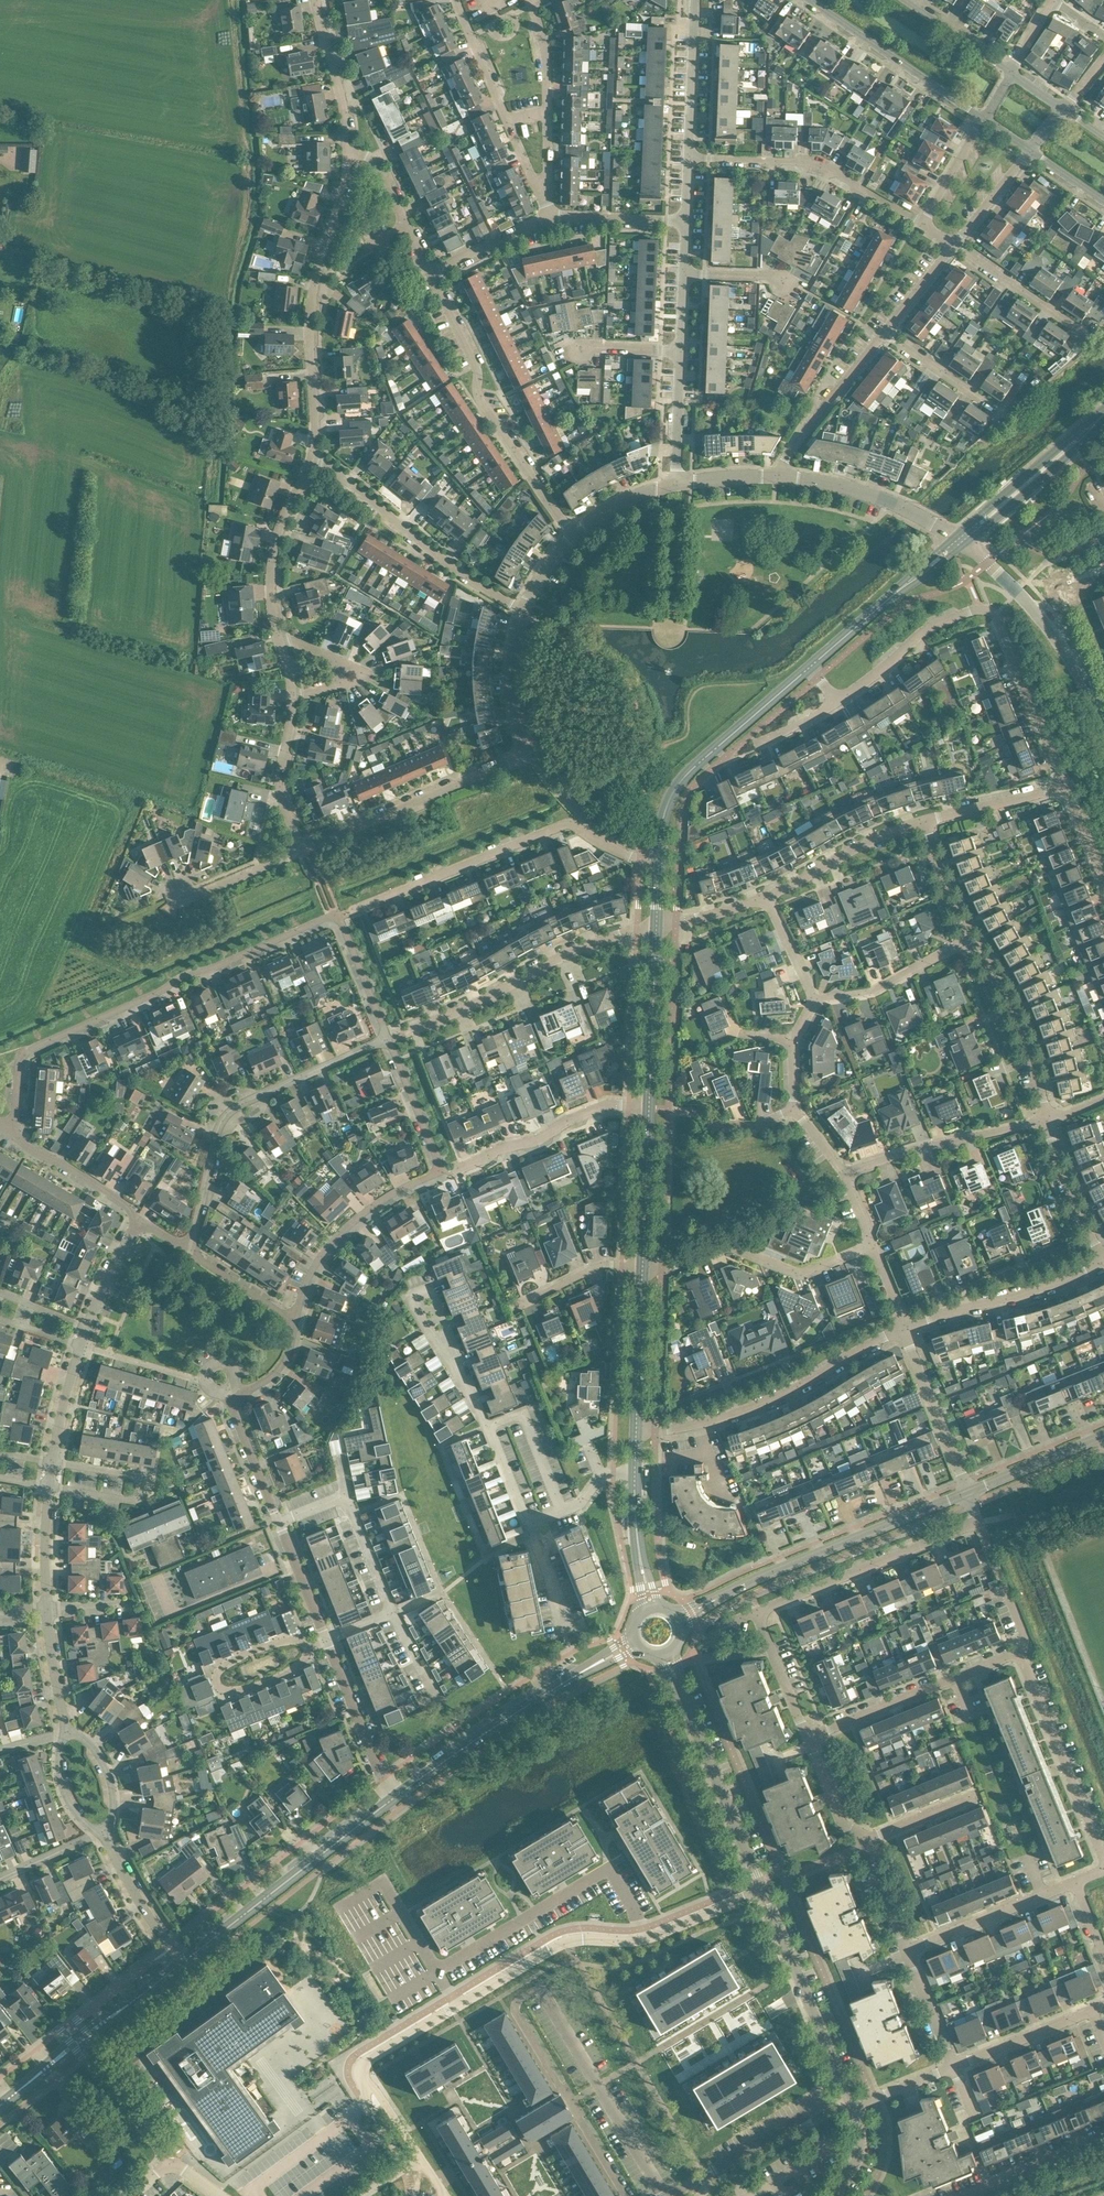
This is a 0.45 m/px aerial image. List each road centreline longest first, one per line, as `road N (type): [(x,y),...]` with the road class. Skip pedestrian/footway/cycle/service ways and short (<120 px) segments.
road 1 (unknown): [(0,1000),(28,982),(35,914),(64,881),(77,826),(105,801),(148,674),(162,513),(152,497),(0,452)]
road 2 (residential): [(388,1038),(338,914),(24,1056),(16,1134)]
road 3 (residential): [(762,1890),(644,1939),(557,1946),(365,2061),(365,2083)]
road 4 (residential): [(301,847),(523,755),(513,662),(523,610)]
road 5 (residential): [(1065,783),(991,612),(926,629),(837,702)]
road 6 (residential): [(295,1321),(314,1266),(339,1234),(388,1197),(440,1173),(388,1038)]
road 7 (residential): [(352,912),(568,824),(631,856),(659,860)]
road 8 (residential): [(189,1251),(226,1117),(388,1038)]
road 9 (residential): [(574,535),(477,392),(479,368),(430,272)]
road 10 (residential): [(313,453),(305,315),(349,156)]
road 11 (residential): [(636,1430),(684,1427),(761,1401),(906,1330)]
road 12 (residential): [(406,1032),(567,952),(656,927)]
road 13 (secondary): [(181,1963),(395,1796)]
road 14 (residential): [(523,610),(456,570),(313,453)]
road 15 (secondary): [(659,860),(664,815),(682,780),(810,667)]
road 16 (residential): [(924,223),(831,169),(689,157)]
road 17 (residential): [(643,1266),(678,1265),(729,1248),(802,1273),(874,1246)]
road 18 (residential): [(1103,730),(1051,631),(961,539)]
road 19 (residential): [(757,1612),(979,1522)]
road 20 (tertiary): [(751,1581),(967,1492)]
road 21 (secondary): [(0,2105),(181,1963)]
road 22 (residential): [(808,1739),(1019,1652)]
road 23 (residential): [(1103,1859),(1019,1652)]
road 24 (residential): [(846,2092),(762,1890)]
road 25 (residential): [(532,1532),(484,1553),(442,1446),(487,1426)]
road 26 (residential): [(546,195),(456,0)]
road 27 (residential): [(809,0),(983,119)]
road 28 (residential): [(455,1169),(610,1104),(649,1108)]
road 29 (residential): [(906,1330),(1103,1268)]
road 30 (residential): [(847,1171),(1047,1122)]
road 31 (residential): [(762,1890),(684,1701)]
road 32 (residential): [(280,645),(267,562),(313,453)]
road 33 (residential): [(48,1486),(142,1496),(137,1476),(52,1461)]
road 34 (secondary): [(395,1796),(562,1685)]
road 35 (secondary): [(810,667),(961,539)]
road 36 (residential): [(1047,1122),(1011,1008),(970,942)]
road 37 (residential): [(546,195),(548,81),(530,0)]
road 38 (residential): [(283,1645),(223,1666),(214,1679),(220,1692),(296,1670),(307,1649)]
road 39 (residential): [(783,476),(868,493),(961,539)]
road 40 (secondary): [(961,539),(1103,415)]
road 41 (secondary): [(649,1108),(656,927)]
road 42 (residential): [(907,1951),(1074,1882)]
road 43 (residential): [(783,476),(796,442),(883,334)]
road 44 (residential): [(768,895),(925,821)]
road 45 (residential): [(967,1492),(906,1330)]
road 46 (residential): [(395,1796),(326,1641)]
road 47 (residential): [(703,2176),(846,2092)]
road 48 (residential): [(817,1000),(867,993),(970,942)]
road 49 (secondary): [(636,1430),(643,1266)]
road 50 (residential): [(952,2067),(1103,2006)]
road 51 (residential): [(1089,336),(954,245)]
road 52 (residential): [(349,156),(348,117),(317,0)]
road 53 (secondary): [(643,1266),(649,1108)]
road 54 (residential): [(689,157),(696,0)]
road 55 (residential): [(420,1284),(487,1426)]
road 56 (residential): [(301,847),(283,796),(289,697)]
road 57 (residential): [(1103,1262),(1047,1122)]
road 58 (residential): [(140,1219),(16,1134)]
road 59 (residential): [(181,1963),(104,1834)]
road 60 (residential): [(430,272),(376,165),(349,156)]
road 61 (tertiary): [(967,1492),(1103,1435)]
road 62 (residential): [(967,2195),(1103,2139)]
road 63 (residential): [(1005,415),(883,334)]
road 64 (residential): [(925,821),(1065,783)]
road 65 (residential): [(511,1310),(601,1266),(643,1266)]
road 66 (residential): [(1019,1652),(1022,1631),(979,1522)]
road 67 (residential): [(549,217),(686,221)]
road 68 (residential): [(808,1739),(757,1612)]
road 69 (residential): [(675,484),(681,351)]
road 70 (residential): [(179,892),(199,893),(301,847)]
road 71 (residential): [(326,1641),(276,1519)]
road 72 (residential): [(289,697),(329,688),(341,673),(338,663),(280,645)]
road 73 (residential): [(430,272),(549,217)]
road 74 (residential): [(970,942),(925,821)]
road 75 (residential): [(1011,72),(905,0)]
road 76 (residential): [(276,1519),(230,1400)]
road 77 (residential): [(295,1321),(189,1251)]
road 78 (residential): [(326,1641),(442,1592)]
road 79 (residential): [(863,1841),(979,1794)]
road 80 (residential): [(952,2067),(907,1951)]
road 81 (residential): [(67,1730),(47,1608)]
road 82 (unknown): [(5,579),(17,457)]
road 83 (residential): [(104,1834),(83,1821),(62,1788),(67,1730)]
road 84 (residential): [(47,1608),(48,1486)]
road 85 (residential): [(529,1524),(580,1504),(601,1478),(634,1474)]
road 86 (residential): [(104,1834),(112,1797),(106,1772),(67,1730)]
road 87 (residential): [(86,1327),(140,1219)]
road 88 (unknown): [(9,0),(0,120)]
road 89 (residential): [(954,245),(1030,152)]

